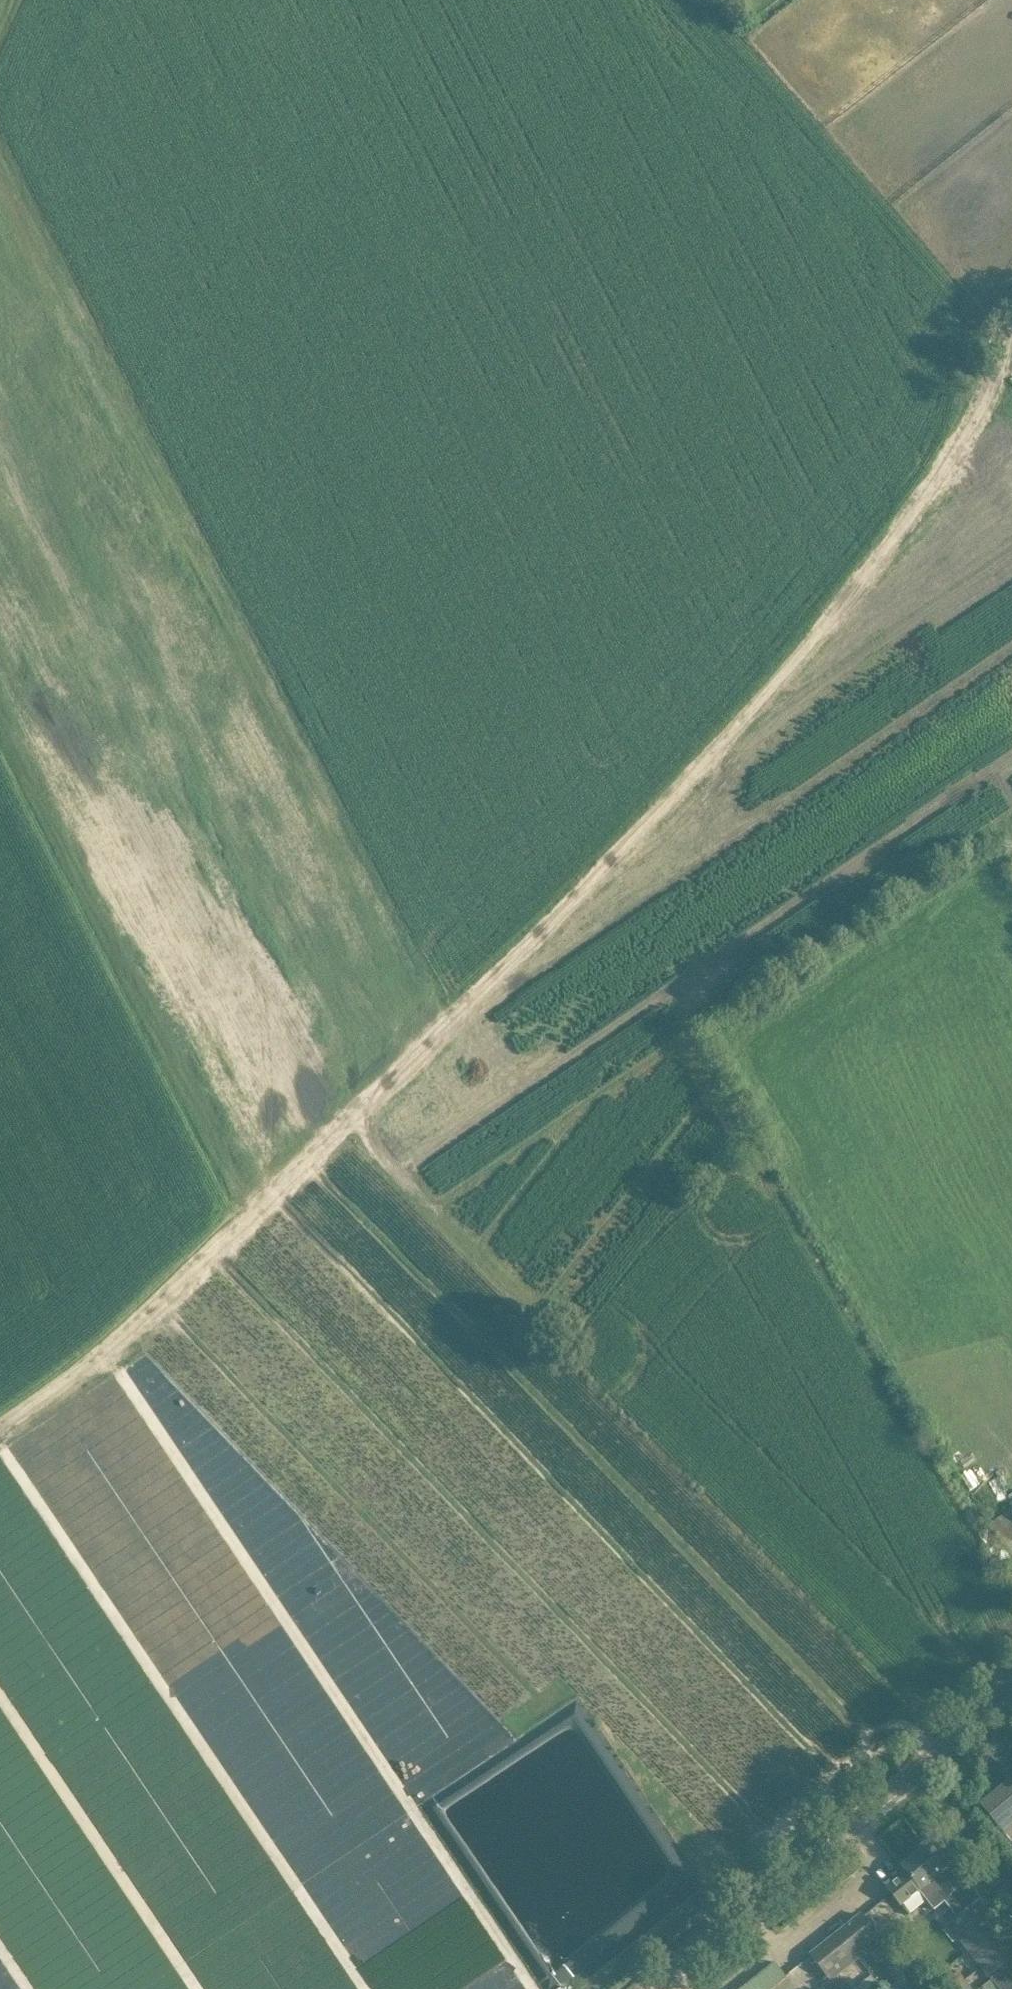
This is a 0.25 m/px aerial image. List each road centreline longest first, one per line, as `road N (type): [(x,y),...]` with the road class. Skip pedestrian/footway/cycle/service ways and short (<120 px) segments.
road 1 (track): [(0,1429),(336,1141),(848,607),(932,489),(1011,322)]
road 2 (tertiary): [(660,1988),(1011,1689)]

